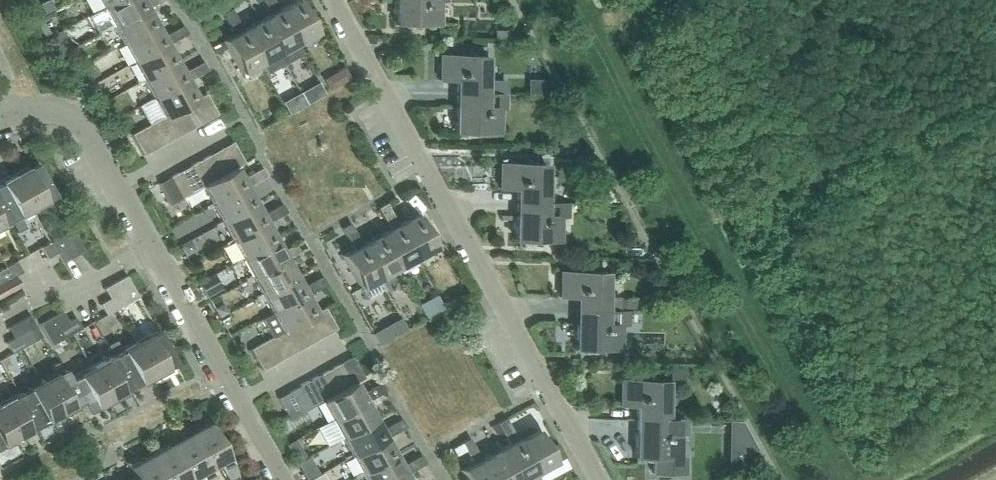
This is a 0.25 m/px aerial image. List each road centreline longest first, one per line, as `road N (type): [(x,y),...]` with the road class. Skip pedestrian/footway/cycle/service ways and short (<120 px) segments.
road 1 (residential): [(599,479),(327,0)]
road 2 (residential): [(231,400),(145,248)]
road 3 (residential): [(0,325),(145,248)]
road 4 (residential): [(113,189),(74,121),(42,106),(10,114)]
road 5 (residential): [(231,400),(345,338)]

